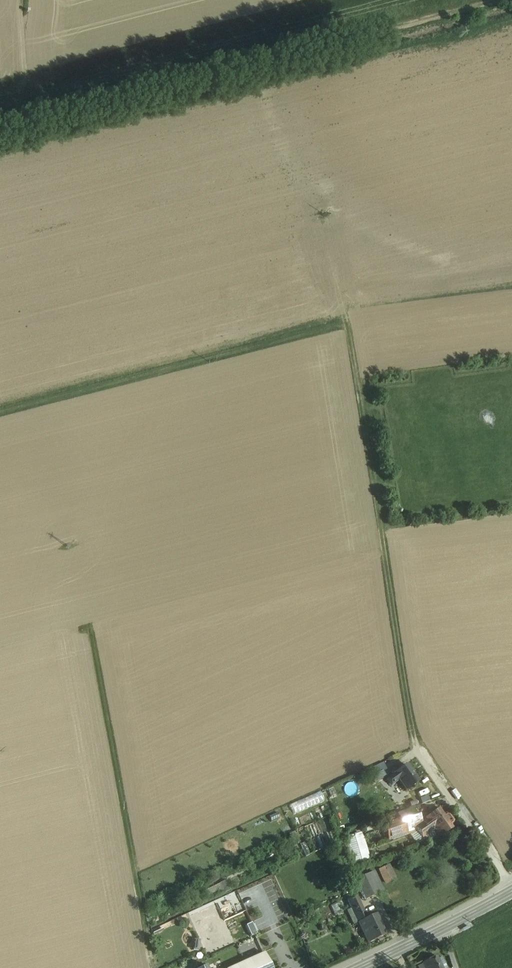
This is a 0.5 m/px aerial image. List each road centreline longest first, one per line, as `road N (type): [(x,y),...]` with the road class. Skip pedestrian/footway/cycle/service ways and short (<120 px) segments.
road 1 (tertiary): [(360,967),(511,892)]

